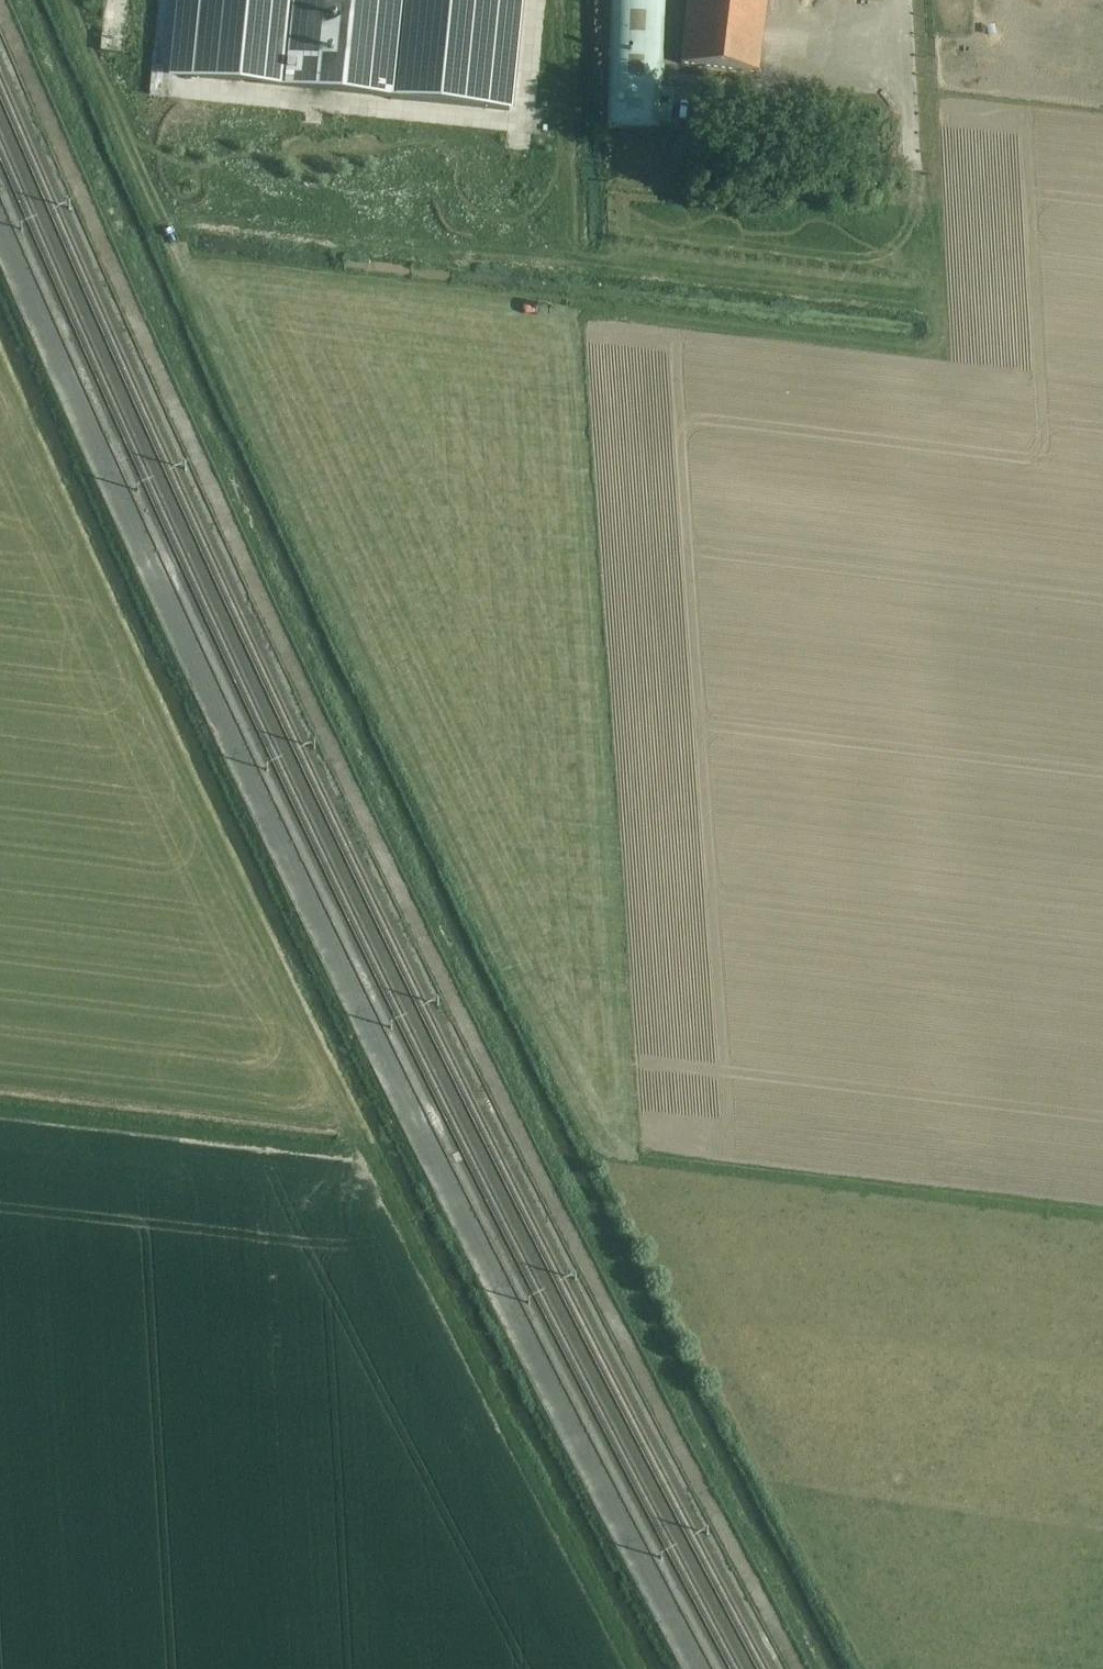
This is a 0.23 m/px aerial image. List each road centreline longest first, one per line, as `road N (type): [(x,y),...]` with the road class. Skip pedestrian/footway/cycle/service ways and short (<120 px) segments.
road 1 (track): [(0,1),(200,461),(453,997),(801,1668)]

